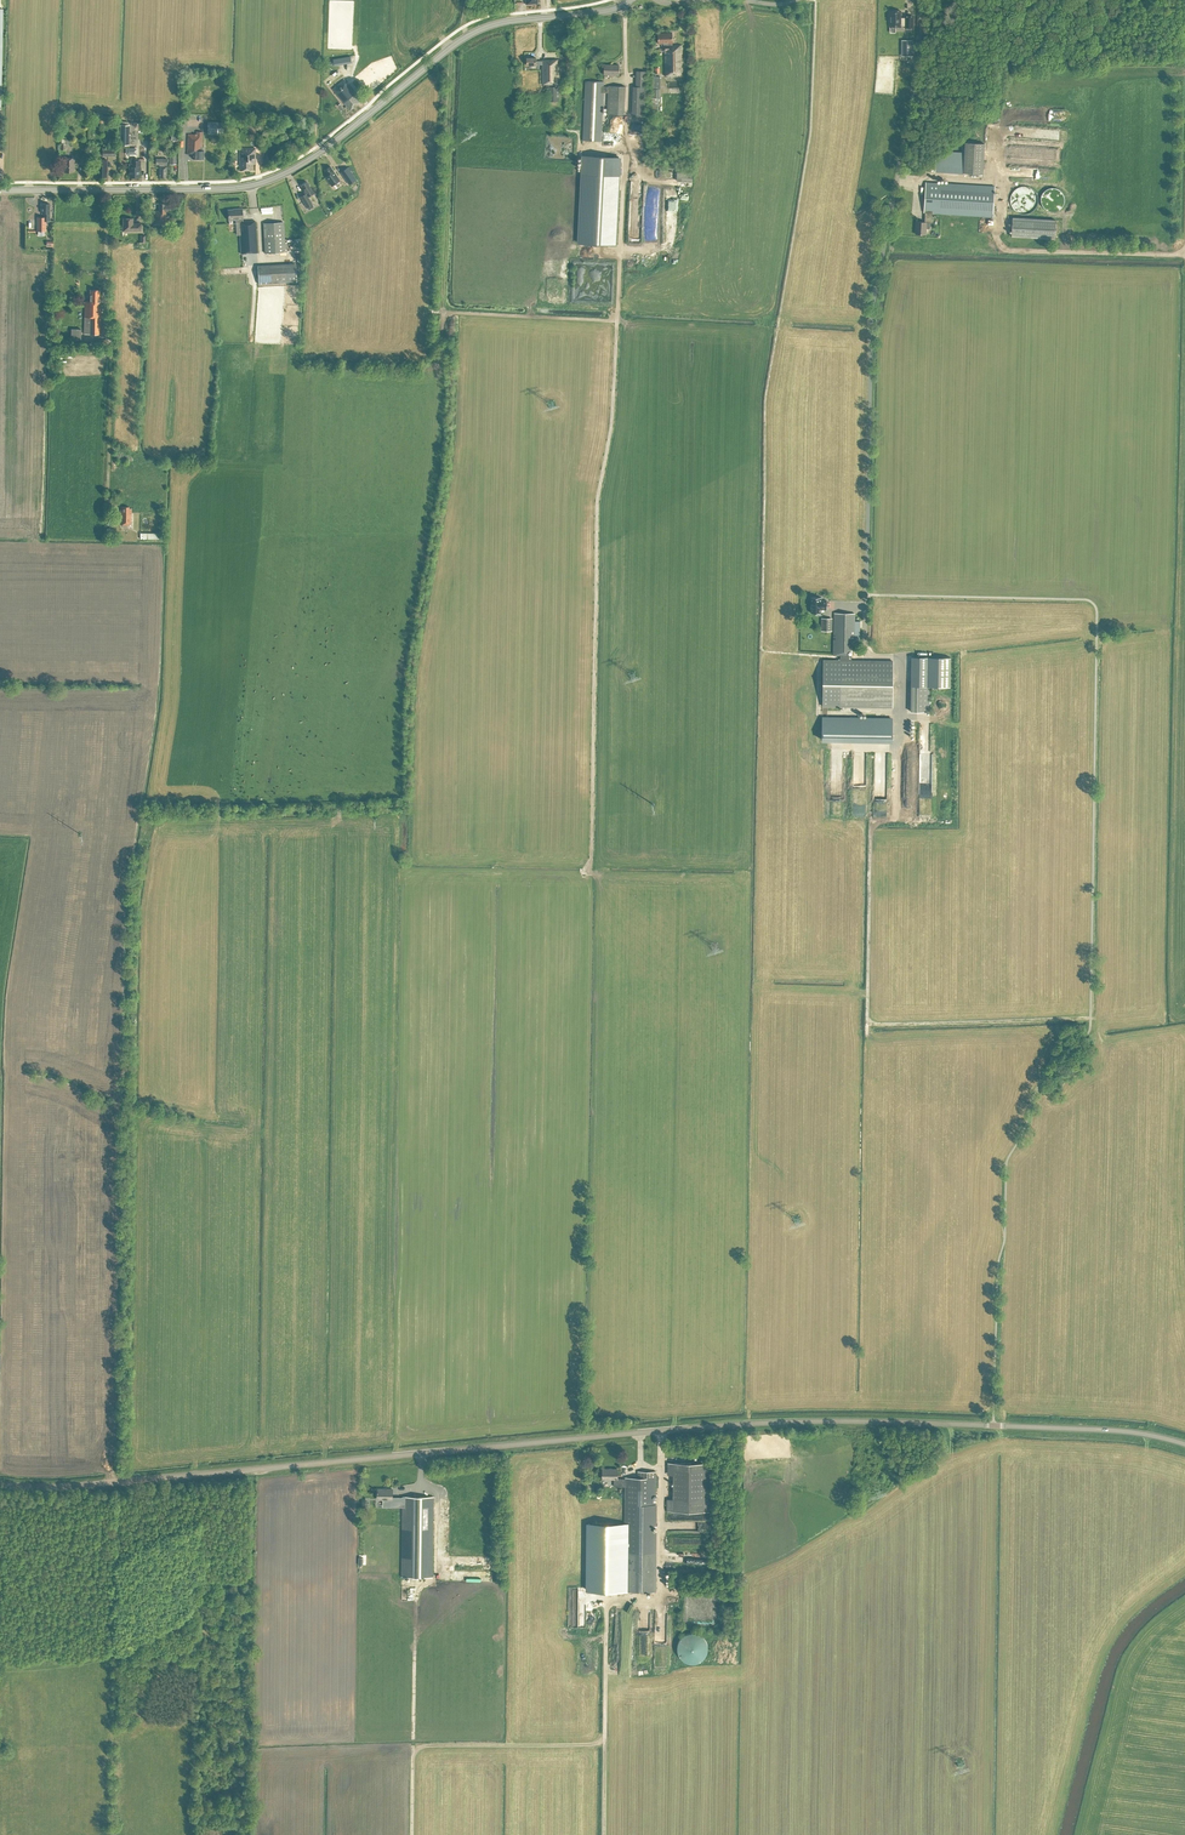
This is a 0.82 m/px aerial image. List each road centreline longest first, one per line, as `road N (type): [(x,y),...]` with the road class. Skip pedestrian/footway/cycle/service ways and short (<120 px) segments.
road 1 (unclassified): [(1184,1444),(1100,1430),(744,1422),(52,1487),(0,1484)]
road 2 (tertiary): [(0,191),(246,189),(311,159),(487,28),(604,11),(630,0)]
road 3 (unclassified): [(865,594),(870,328),(920,0)]

